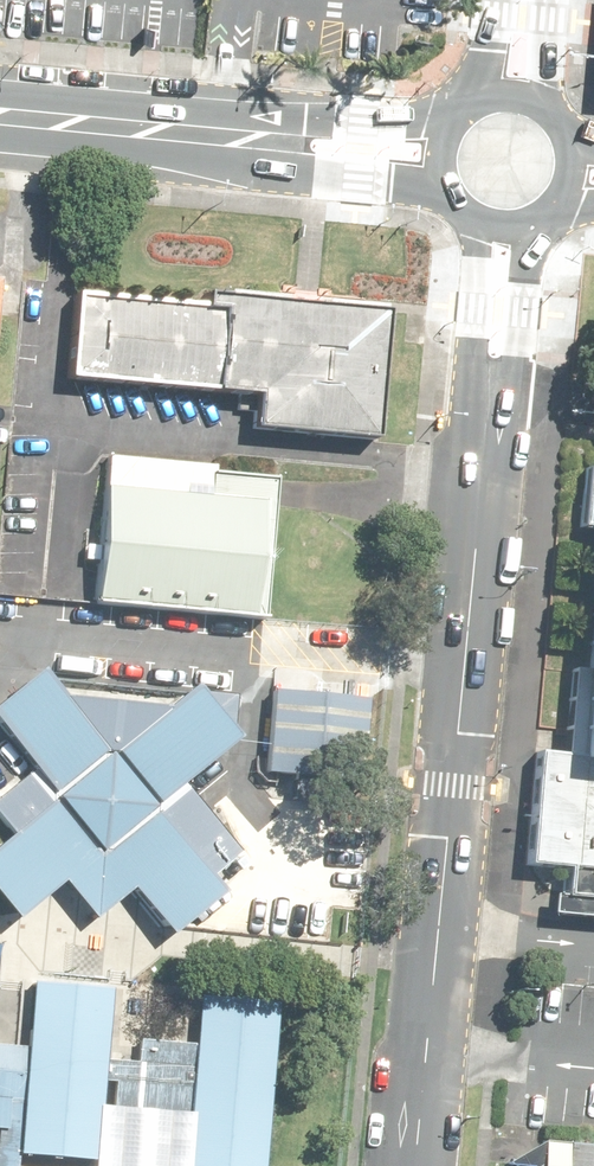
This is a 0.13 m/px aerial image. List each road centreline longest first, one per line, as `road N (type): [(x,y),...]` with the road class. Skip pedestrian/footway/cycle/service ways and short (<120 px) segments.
road 1 (tertiary): [(404,1165),(505,222)]
road 2 (secondary): [(446,155),(0,114)]

